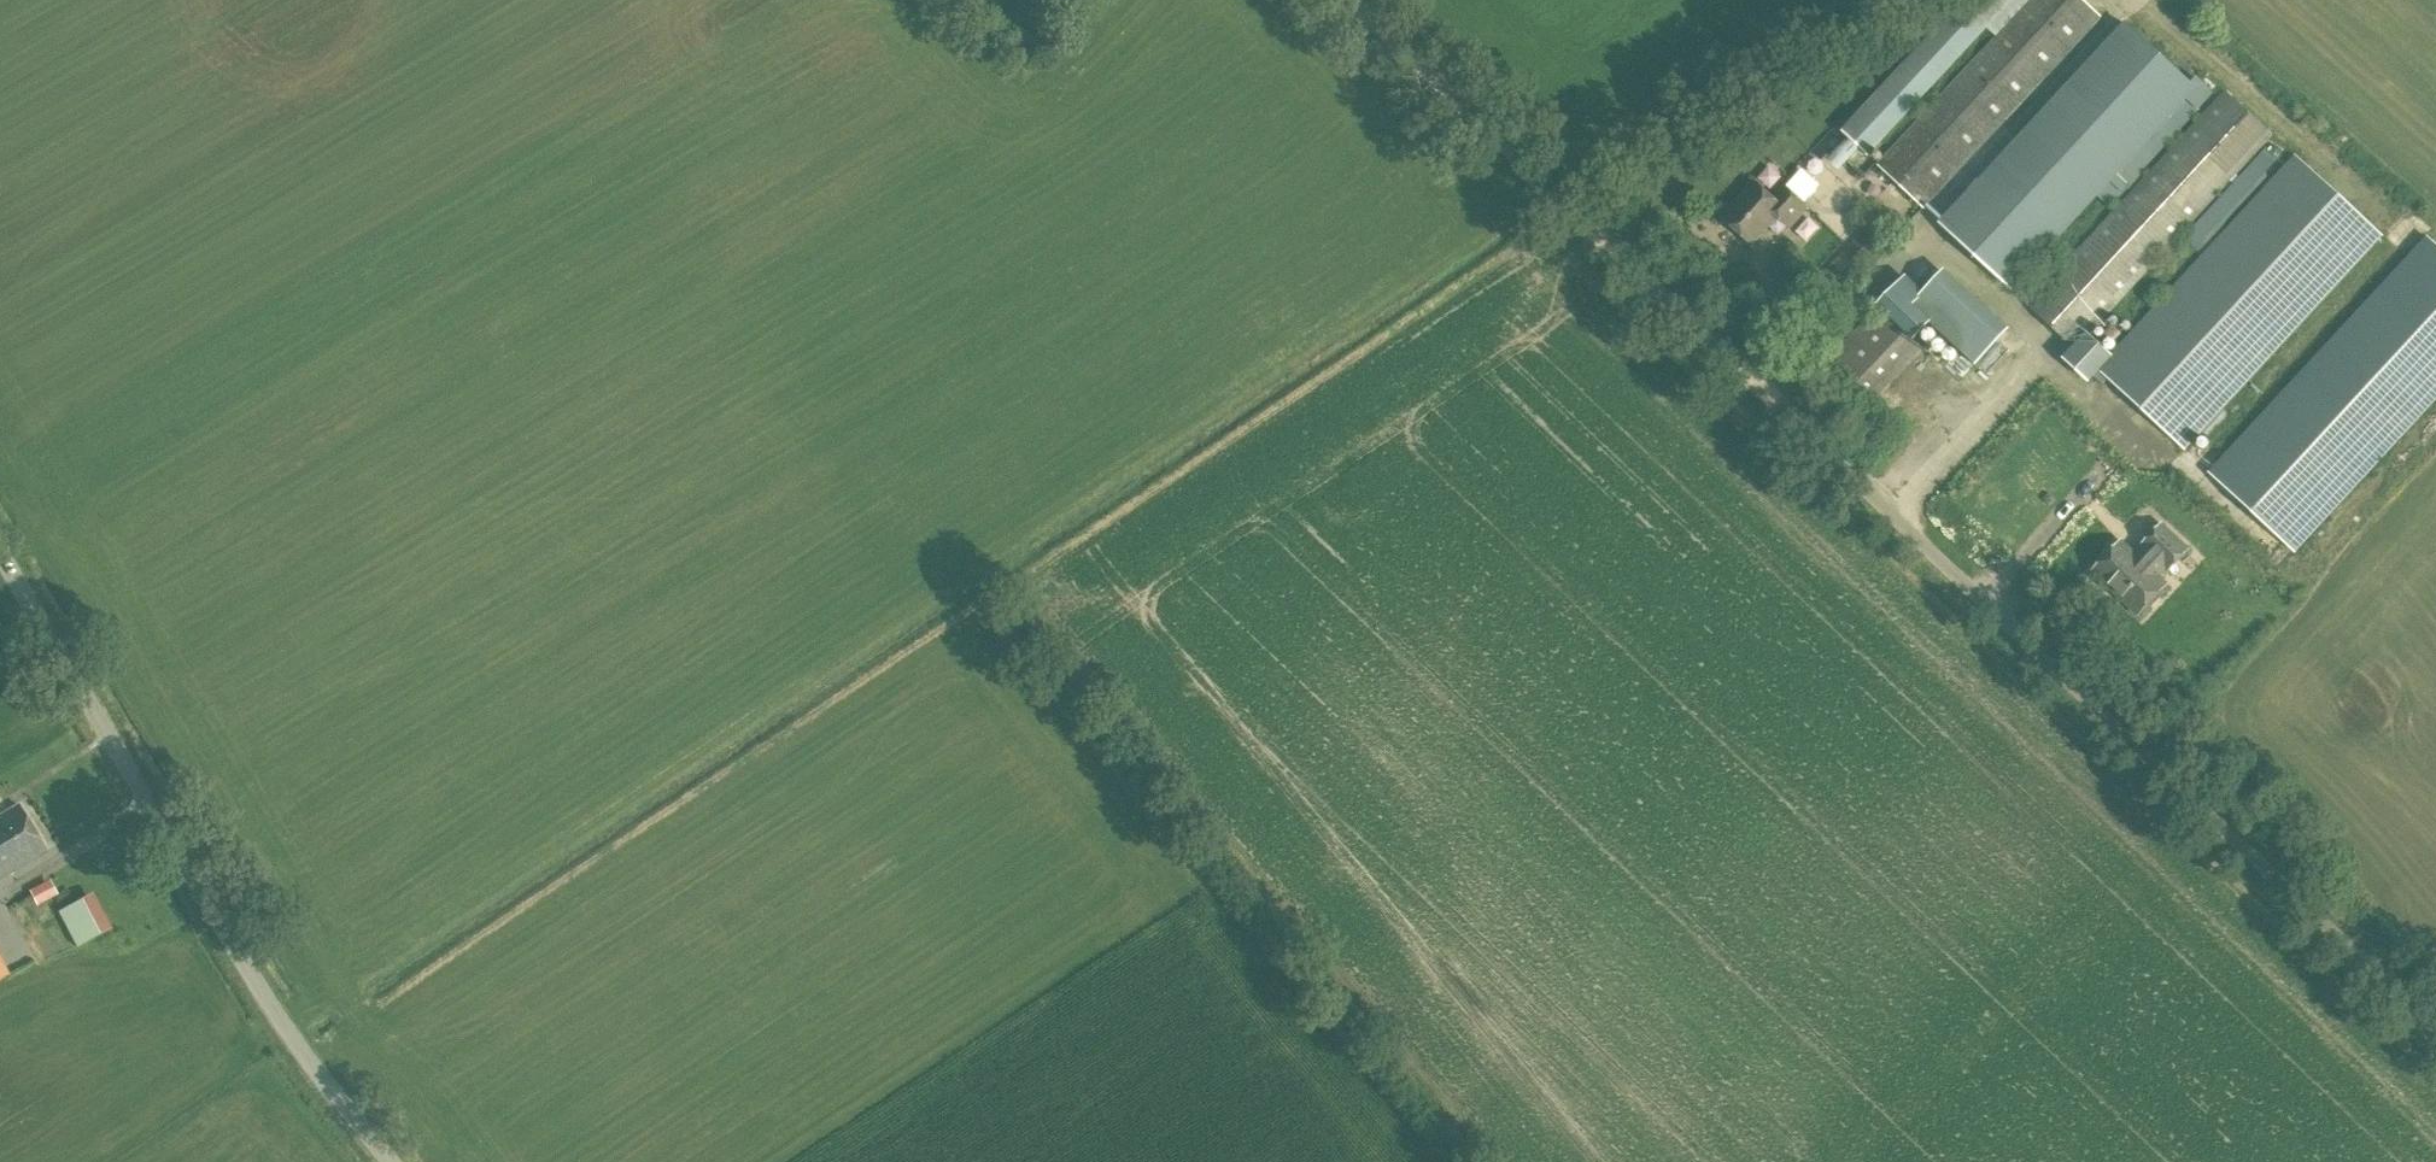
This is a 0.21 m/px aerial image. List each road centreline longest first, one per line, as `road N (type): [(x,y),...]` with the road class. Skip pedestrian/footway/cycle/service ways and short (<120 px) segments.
road 1 (unclassified): [(2435,1035),(1748,379)]
road 2 (unclassified): [(386,1161),(278,1023),(0,557)]
road 3 (track): [(1347,0),(1748,379)]

